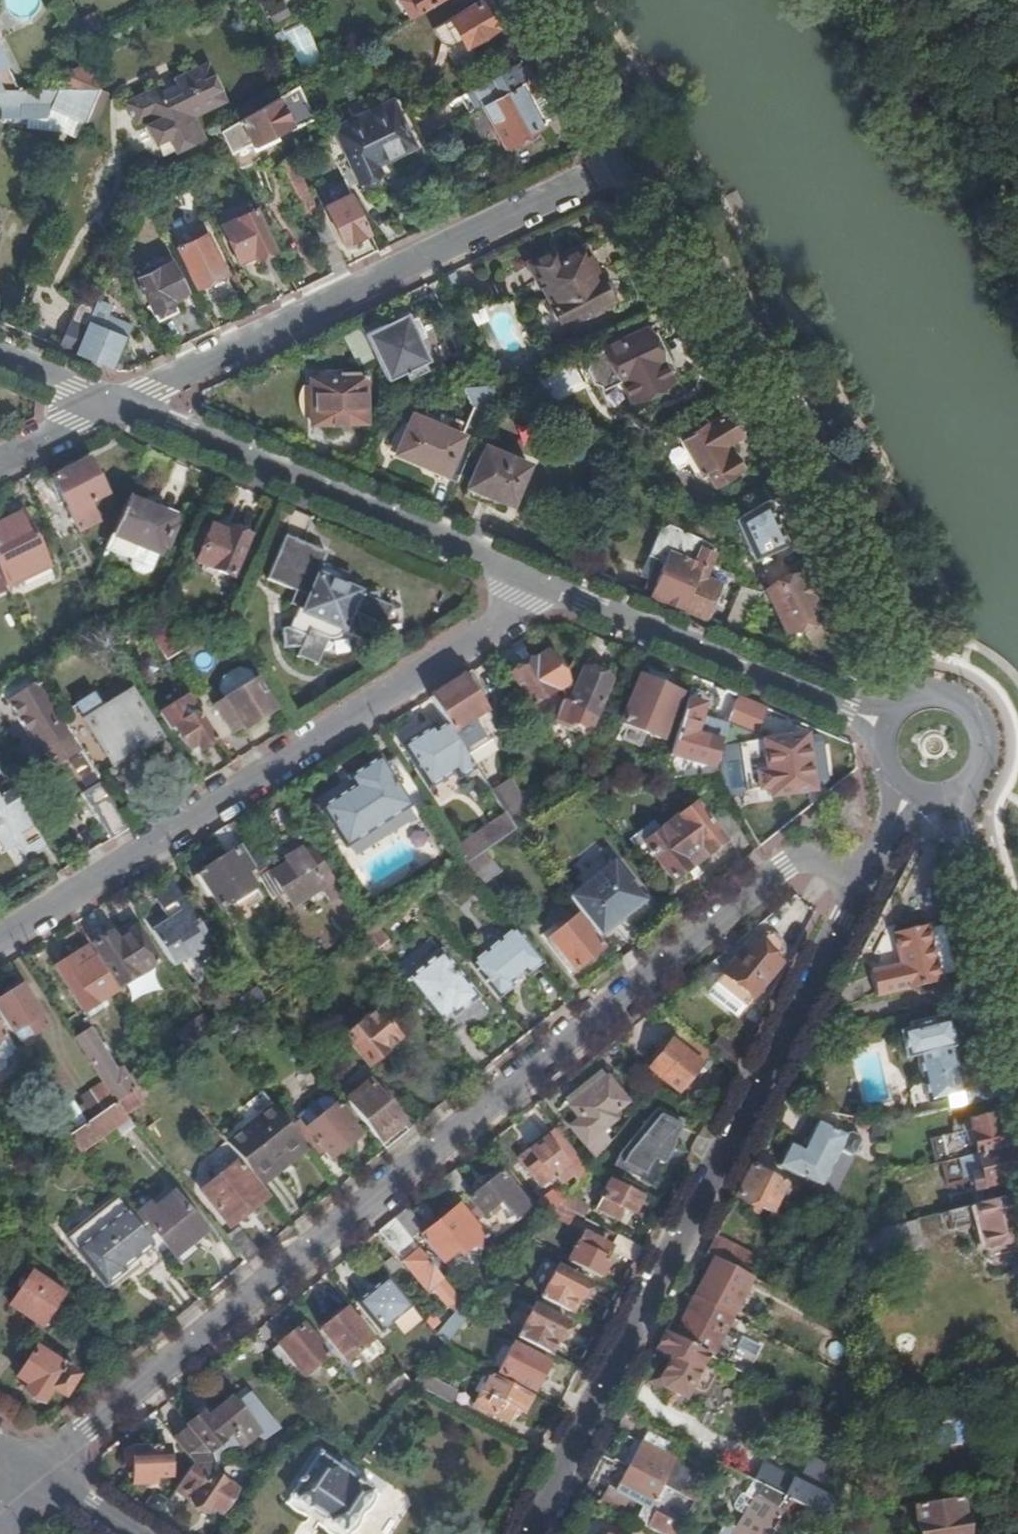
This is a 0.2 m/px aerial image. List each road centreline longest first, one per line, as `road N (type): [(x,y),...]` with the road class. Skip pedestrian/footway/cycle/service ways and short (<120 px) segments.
road 1 (residential): [(39,1475),(787,867),(801,858),(874,857)]
road 2 (residential): [(528,1533),(874,857)]
road 3 (residential): [(555,585),(0,938)]
road 4 (residential): [(922,698),(887,651),(802,475),(644,197),(613,163)]
road 5 (residential): [(110,404),(613,163)]
road 6 (residential): [(555,585),(110,404)]
road 7 (residential): [(889,725),(555,585)]
road 8 (residential): [(1017,1042),(967,826),(970,782)]
road 9 (residential): [(613,163),(595,106),(530,0)]
road 10 (residential): [(970,782),(984,753),(978,721),(954,700),(922,698)]
road 11 (residential): [(0,457),(110,404)]

